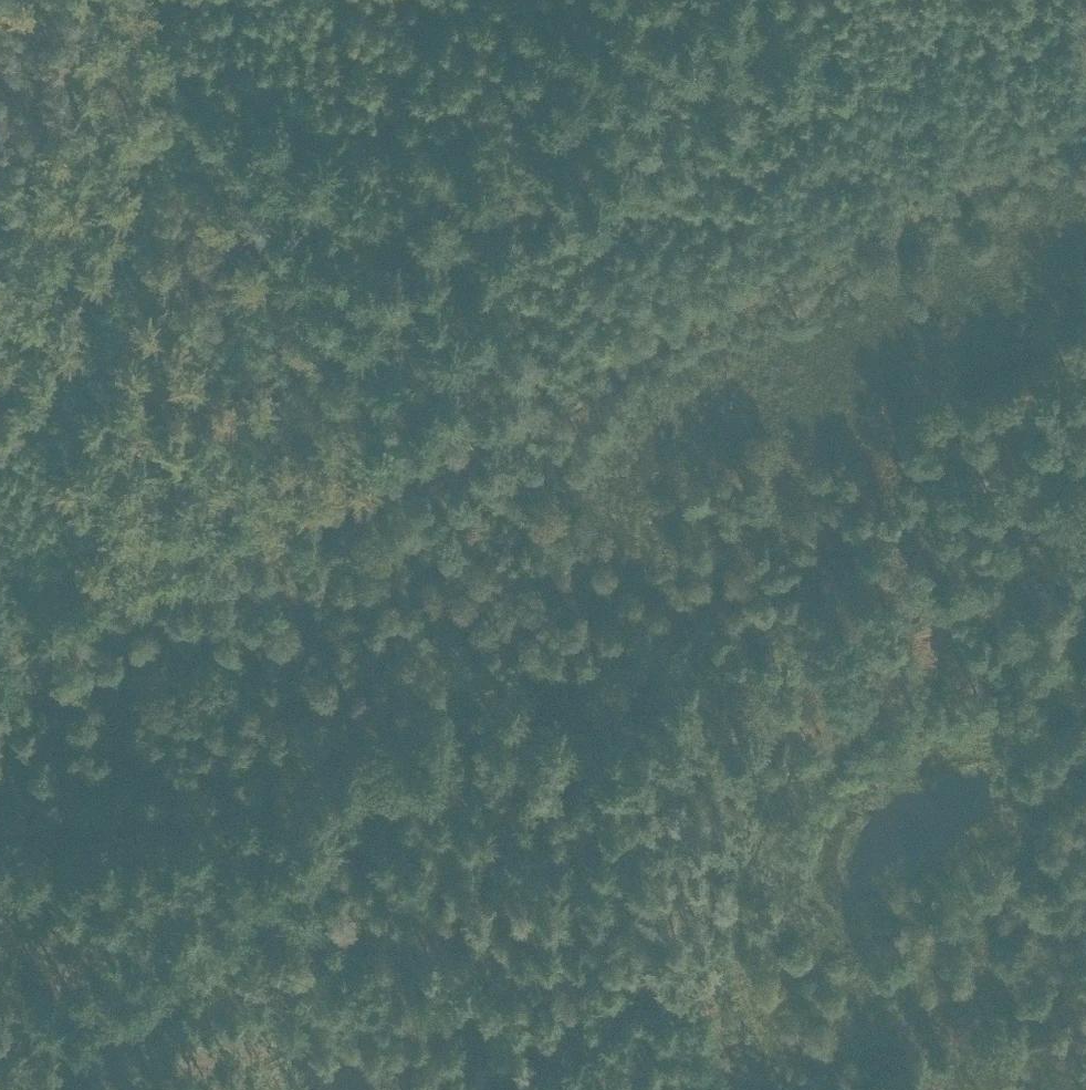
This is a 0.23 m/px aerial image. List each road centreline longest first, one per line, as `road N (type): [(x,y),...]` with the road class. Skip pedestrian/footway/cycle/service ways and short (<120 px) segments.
road 1 (track): [(0,688),(1062,146)]

